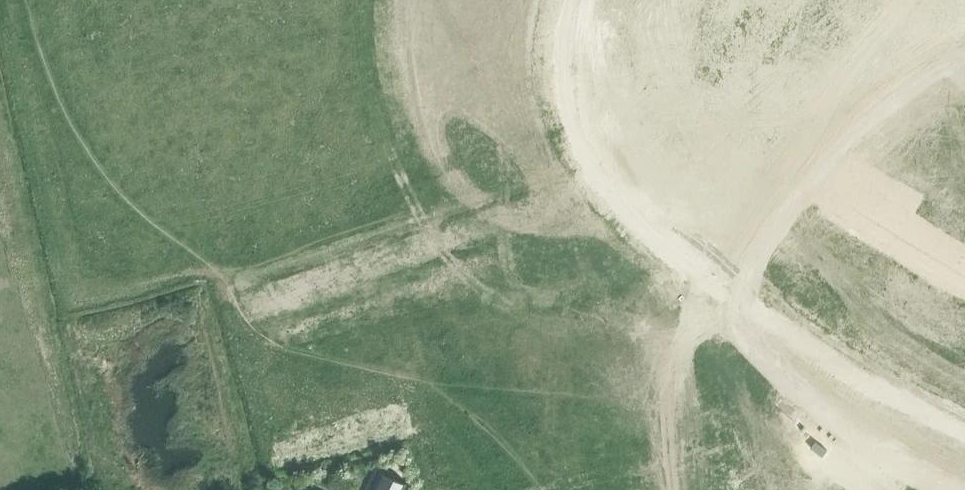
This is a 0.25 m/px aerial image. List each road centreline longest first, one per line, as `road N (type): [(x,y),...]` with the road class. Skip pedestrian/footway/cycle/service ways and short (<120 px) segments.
road 1 (track): [(70,309),(186,277),(243,281),(964,40)]

